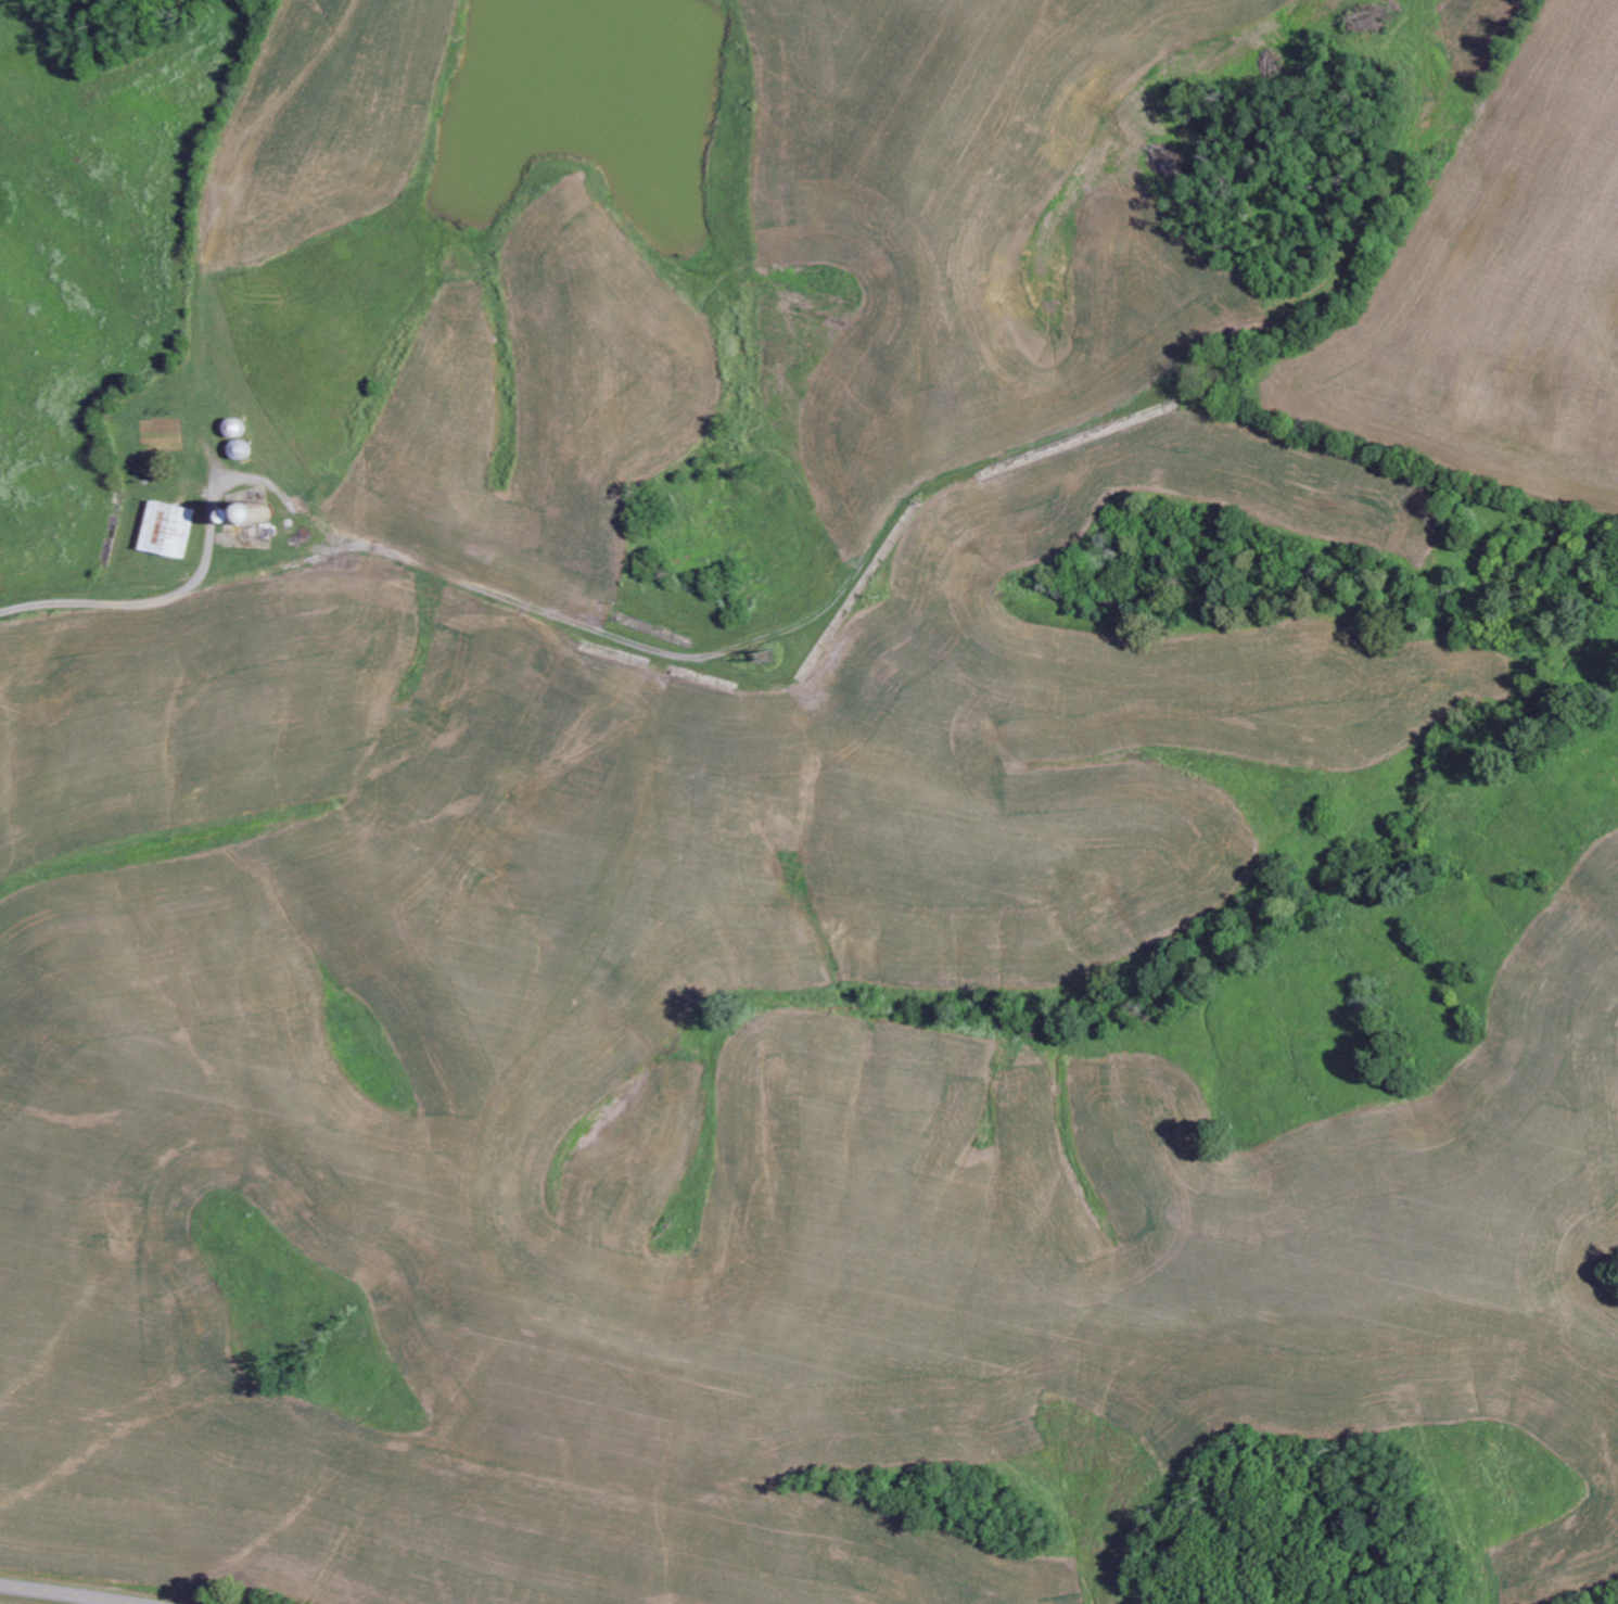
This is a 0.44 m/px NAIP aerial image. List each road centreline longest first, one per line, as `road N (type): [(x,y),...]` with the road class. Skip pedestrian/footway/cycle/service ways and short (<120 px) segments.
road 1 (residential): [(0,571),(218,540),(417,564),(585,646),(737,646),(818,599),(917,499),(1080,406),(1406,301),(1617,140)]
road 2 (residential): [(894,522),(902,331),(923,147),(1007,35),(1086,0)]
road 3 (residential): [(218,540),(213,354),(235,161),(301,0)]
road 4 (secondary): [(129,1603),(0,1586)]

